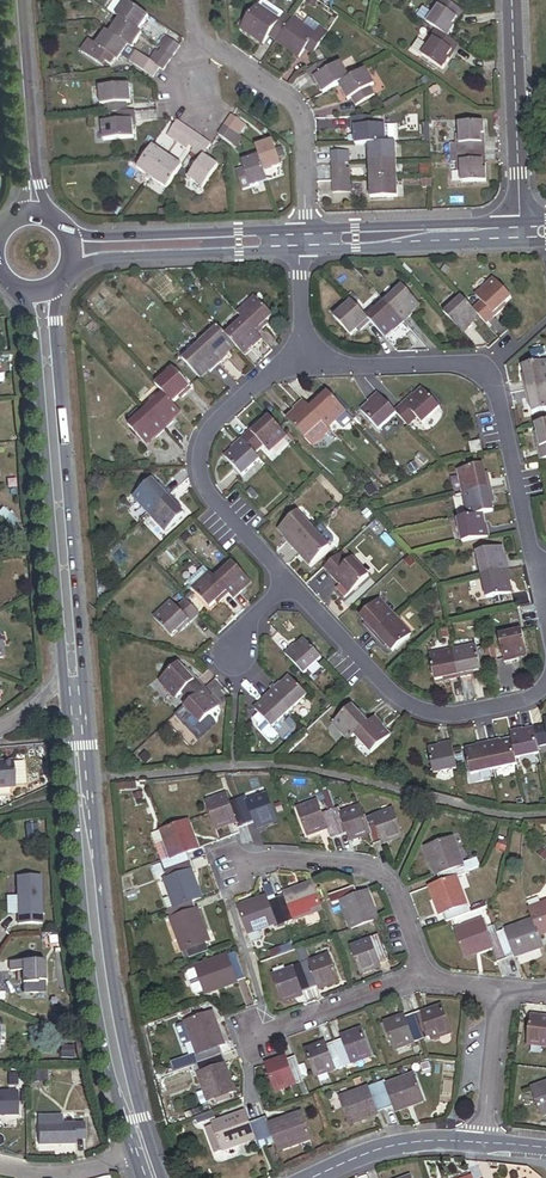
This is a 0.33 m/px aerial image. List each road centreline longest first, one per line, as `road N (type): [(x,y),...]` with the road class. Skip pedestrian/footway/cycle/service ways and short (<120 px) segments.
road 1 (secondary): [(144,1154),(95,921),(77,724)]
road 2 (residential): [(303,365),(454,364),(486,377),(499,405),(532,565)]
road 3 (residential): [(545,680),(534,695),(494,709),(438,714),(398,699),(285,579)]
road 4 (residential): [(285,579),(212,501),(199,461),(210,425),(265,378),(303,365)]
road 5 (residential): [(192,0),(195,36),(297,114),(300,230)]
road 6 (residential): [(422,975),(393,884),(369,872),(265,860),(234,870)]
road 7 (secondary): [(70,271),(130,257),(301,250)]
road 8 (secondary): [(73,683),(55,451)]
road 9 (secondary): [(300,230),(68,233)]
road 10 (residential): [(519,231),(512,0)]
road 11 (secondary): [(301,250),(394,247),(496,231)]
road 12 (secondary): [(496,231),(300,230)]
road 13 (residential): [(422,975),(251,1035)]
road 14 (residential): [(313,1177),(401,1144),(480,1143)]
road 15 (secondary): [(18,290),(39,337),(46,432),(55,451)]
road 16 (secondary): [(55,451),(59,284)]
road 17 (tertiary): [(30,157),(17,0)]
road 18 (residential): [(480,1143),(490,986)]
road 19 (residential): [(0,1169),(50,1177),(144,1154)]

